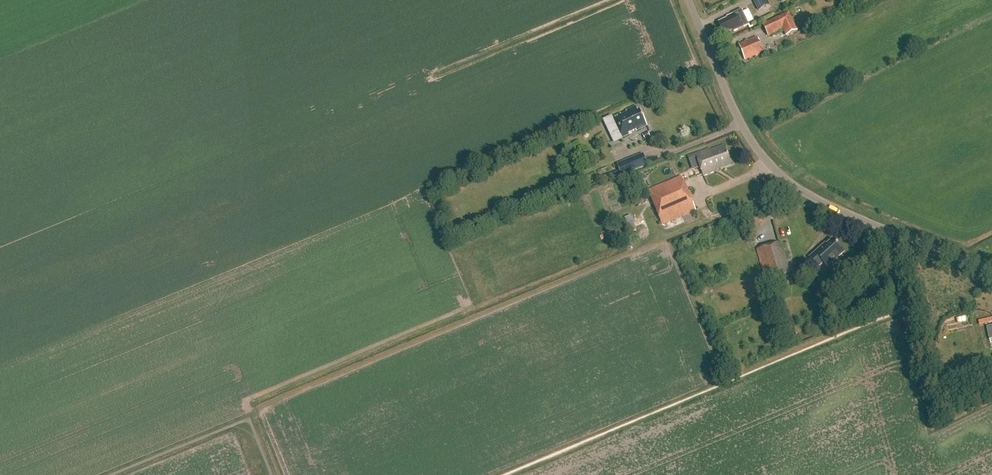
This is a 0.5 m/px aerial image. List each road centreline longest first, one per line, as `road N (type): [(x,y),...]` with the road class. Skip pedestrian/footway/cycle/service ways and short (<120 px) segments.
road 1 (track): [(894,233),(890,255),(906,308),(503,474)]
road 2 (residential): [(991,269),(840,211),(783,179),(743,128),(690,0)]

